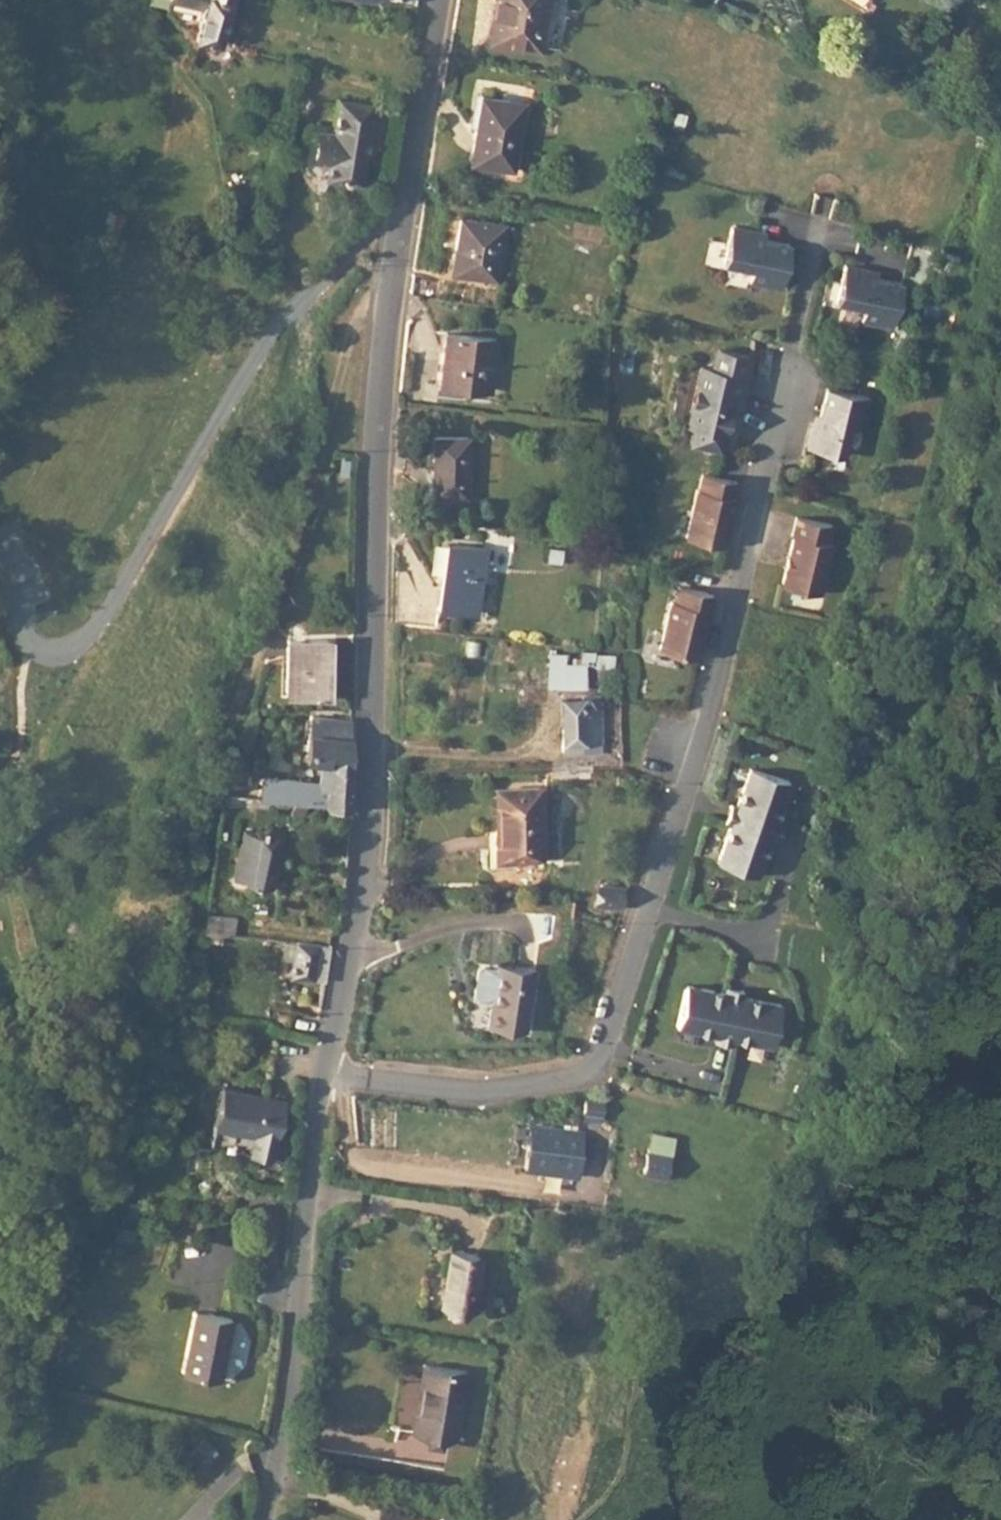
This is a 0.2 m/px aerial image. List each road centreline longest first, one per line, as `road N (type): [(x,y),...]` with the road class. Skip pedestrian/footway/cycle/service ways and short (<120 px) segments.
road 1 (track): [(0,1434),(106,1211),(192,925),(231,719),(281,588),(356,321),(390,300)]
road 2 (residential): [(330,1077),(469,1095),(581,1079),(603,1055),(711,702),(818,227)]
road 3 (tertiary): [(330,1077),(377,786),(378,437),(390,300),(436,0)]
road 4 (tertiary): [(261,1519),(295,1368),(305,1221),(330,1077)]

